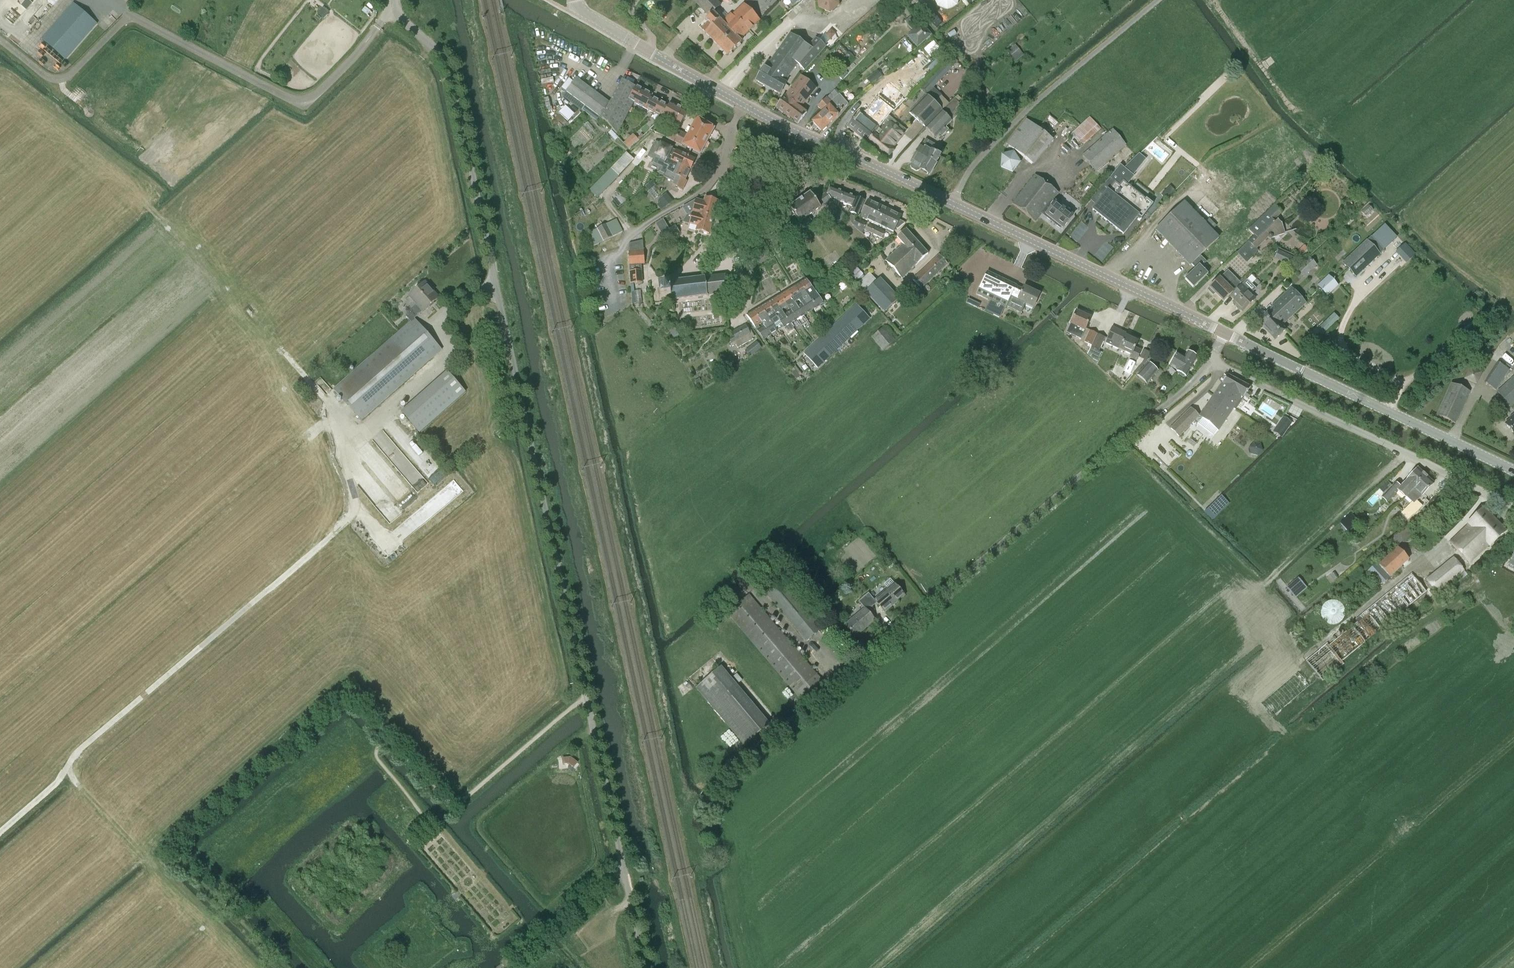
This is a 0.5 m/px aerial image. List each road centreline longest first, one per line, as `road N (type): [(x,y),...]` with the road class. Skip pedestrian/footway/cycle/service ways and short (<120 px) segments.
road 1 (unclassified): [(642,967),(449,71),(394,0)]
road 2 (track): [(355,440),(349,520),(75,755),(57,782),(0,833)]
road 3 (track): [(586,701),(455,808),(394,741),(371,759),(428,822)]
road 4 (unclassified): [(1513,507),(1212,361)]
road 5 (tertiary): [(1513,471),(1226,334)]
road 6 (tertiary): [(1226,334),(951,202)]
road 7 (unclassified): [(951,202),(970,168),(1035,102),(1158,0)]
road 8 (tertiary): [(951,202),(744,104)]
road 9 (tertiary): [(744,104),(594,19),(574,0)]
road 10 (track): [(618,860),(619,874),(496,967)]
road 11 (residential): [(622,240),(724,169)]
road 12 (residential): [(844,185),(813,183),(728,152)]

